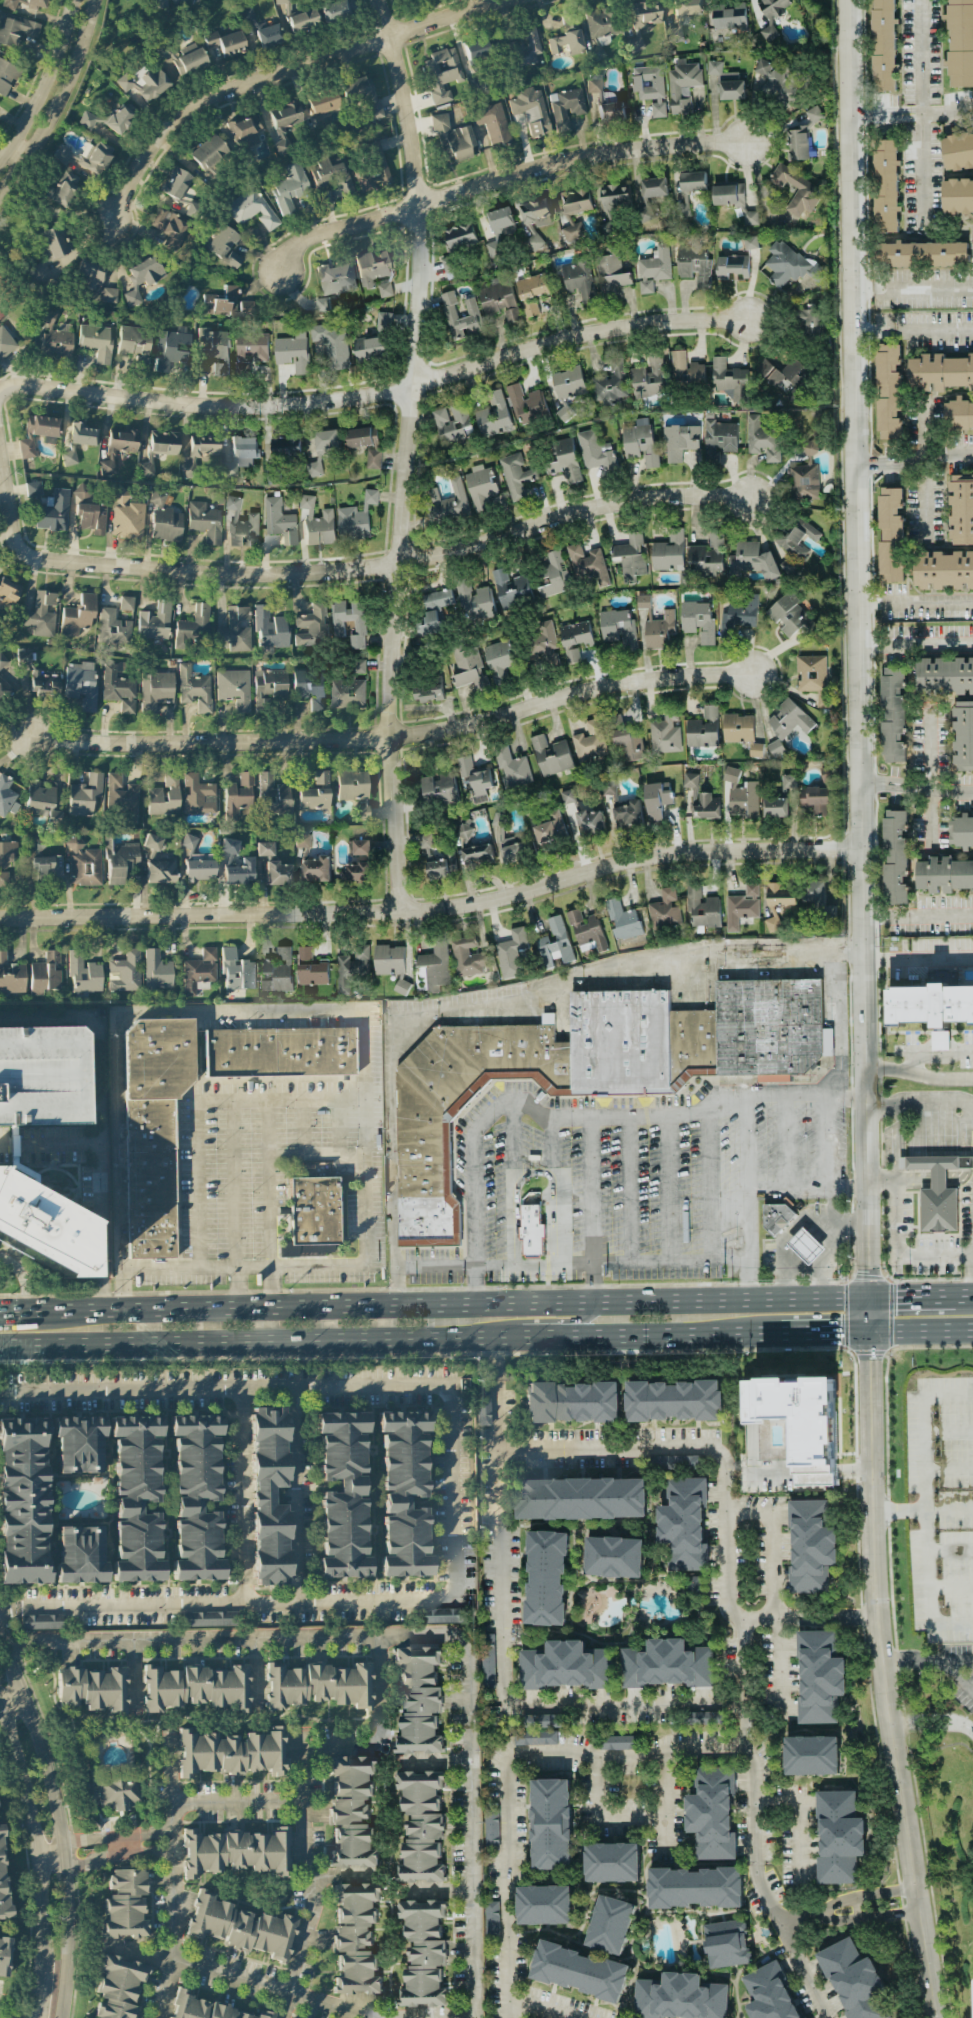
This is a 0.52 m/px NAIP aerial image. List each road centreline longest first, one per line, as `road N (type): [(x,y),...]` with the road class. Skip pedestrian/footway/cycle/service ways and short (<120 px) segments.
road 1 (tertiary): [(868,1330),(845,0)]
road 2 (residential): [(399,913),(391,709),(418,206),(380,0)]
road 3 (residential): [(0,918),(399,913),(678,854),(860,850)]
road 4 (residential): [(0,436),(23,551),(117,567),(327,572),(443,552),(600,503),(748,494)]
road 5 (primary): [(867,1301),(17,1312)]
road 6 (residential): [(748,319),(590,333),(335,400),(210,407),(14,386),(0,395)]
road 7 (residential): [(24,734),(391,739),(641,679),(752,674)]
road 8 (tertiary): [(934,2017),(880,1662),(868,1330)]
road 9 (primary): [(0,1347),(527,1336)]
road 10 (residential): [(275,264),(301,243),(587,157),(744,140)]
road 11 (residential): [(111,221),(157,141),(224,91),(508,0)]
road 12 (tertiary): [(63,2017),(67,1849),(39,1735),(0,1632)]
road 13 (tertiary): [(0,1704),(38,1853),(40,1955)]
road 14 (primary): [(527,1336),(763,1332)]
road 15 (tertiary): [(0,196),(71,84),(95,0)]
road 16 (tertiary): [(75,0),(59,57),(0,156)]

